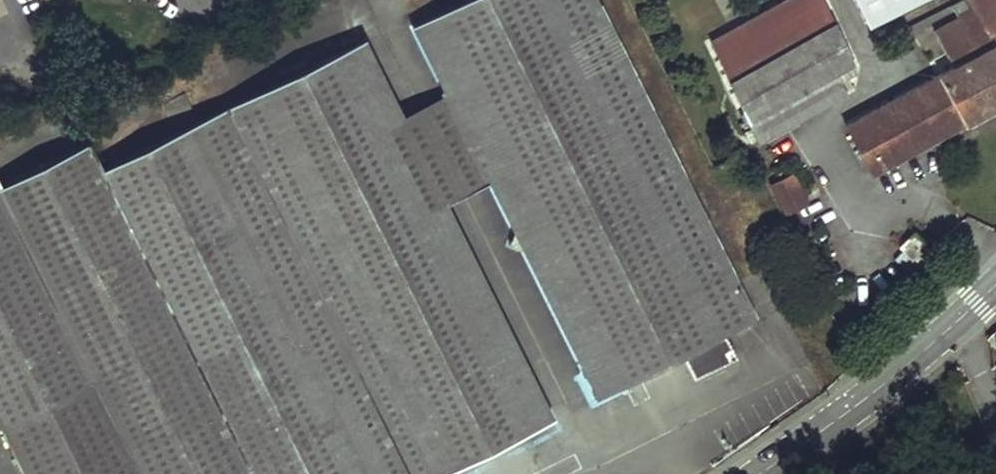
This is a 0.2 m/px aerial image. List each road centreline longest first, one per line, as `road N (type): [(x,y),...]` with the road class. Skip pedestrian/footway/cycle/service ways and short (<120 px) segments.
road 1 (tertiary): [(762,473),(887,384),(995,284)]

